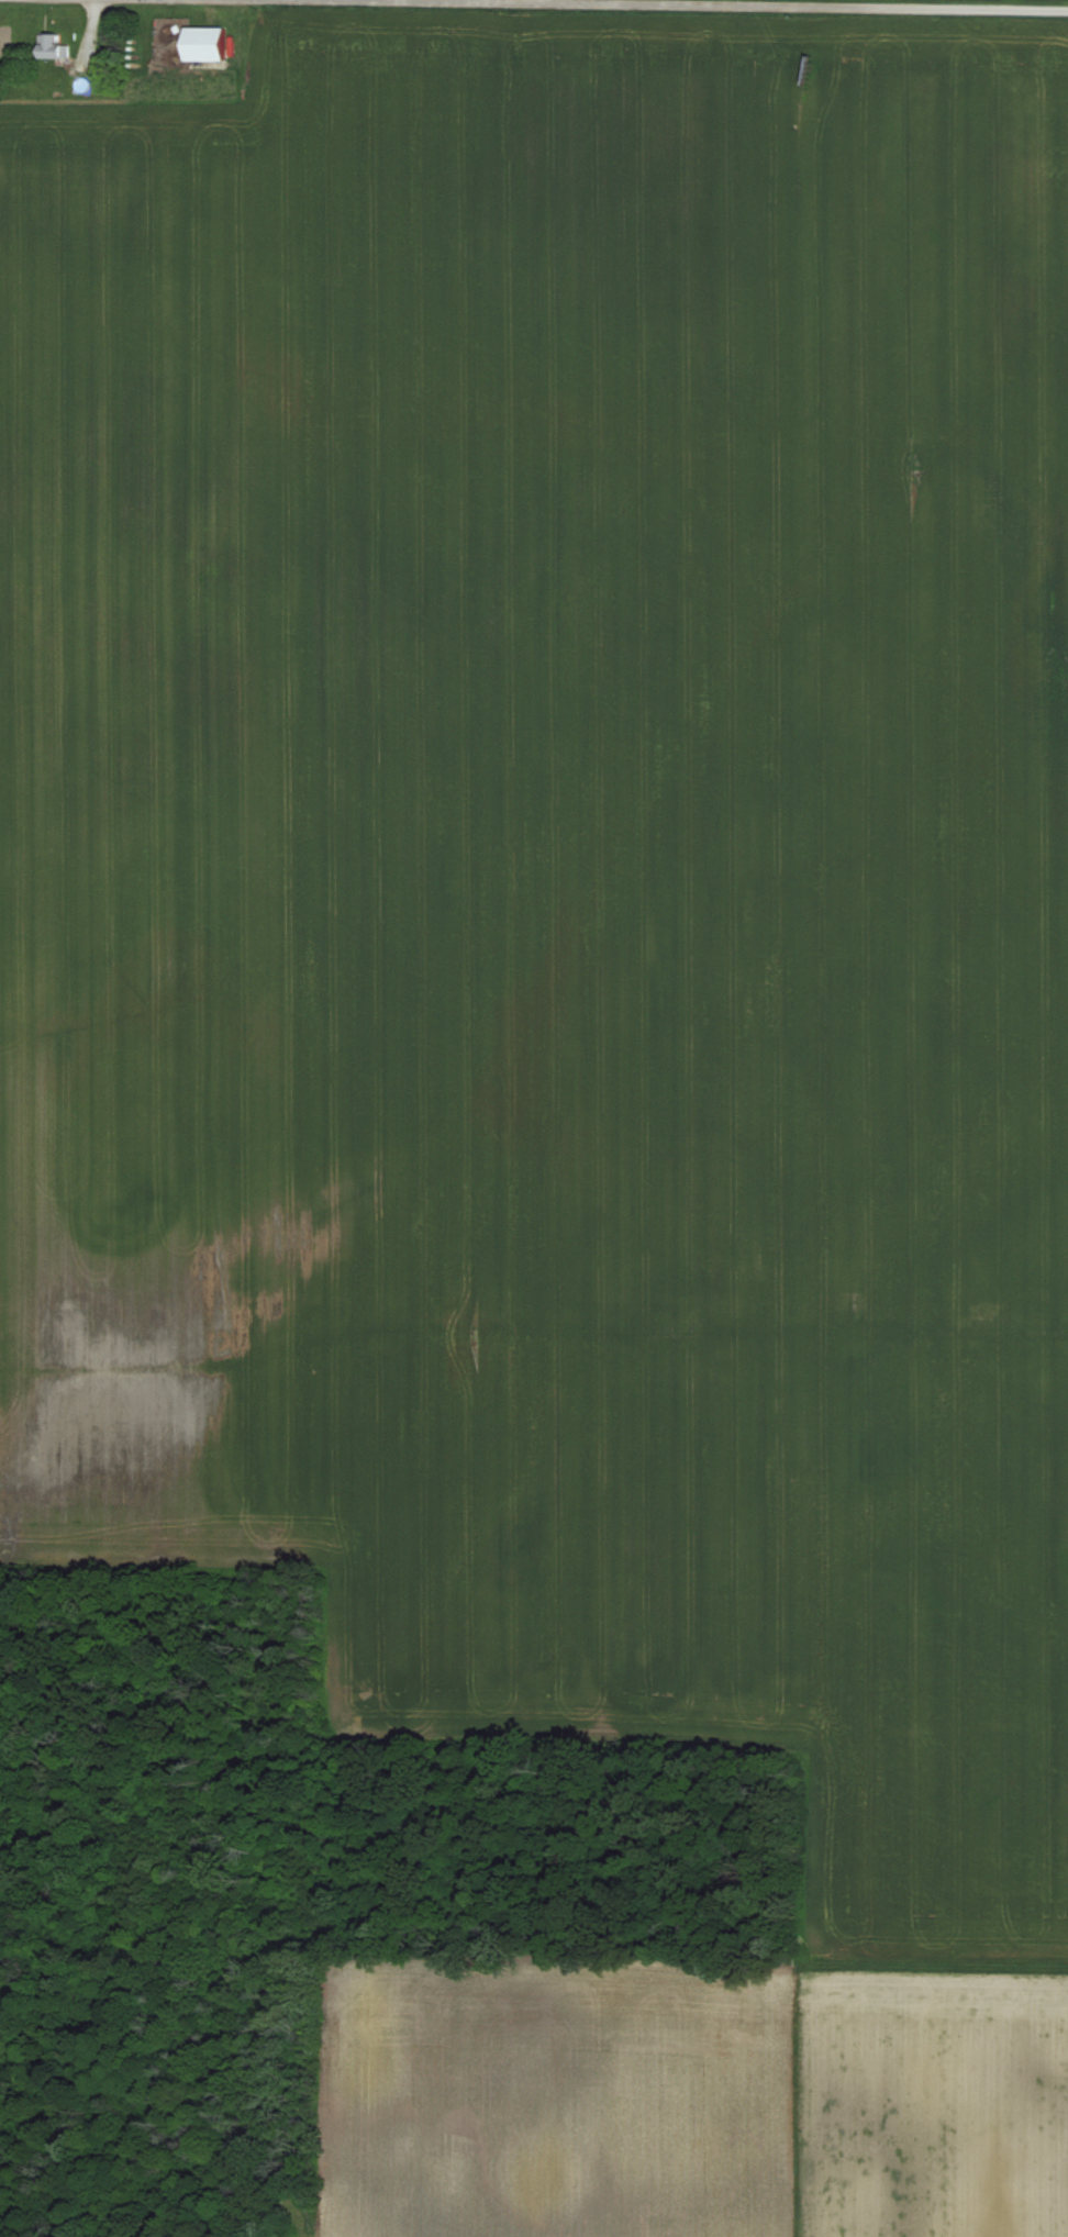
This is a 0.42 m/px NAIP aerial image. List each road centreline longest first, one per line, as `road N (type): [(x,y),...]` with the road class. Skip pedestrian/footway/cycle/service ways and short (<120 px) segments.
road 1 (residential): [(337,0),(1067,10)]

